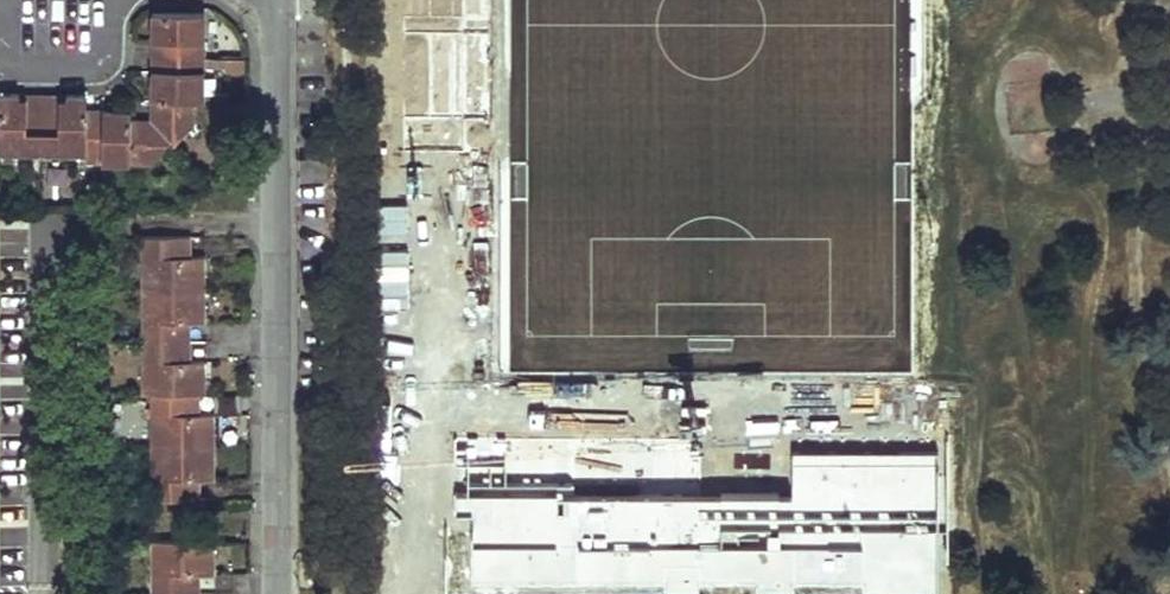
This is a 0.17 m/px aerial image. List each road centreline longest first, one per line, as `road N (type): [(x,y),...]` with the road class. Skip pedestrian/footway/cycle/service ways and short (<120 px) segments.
road 1 (residential): [(279,227),(50,224),(41,593)]
road 2 (residential): [(279,227),(281,593)]
road 3 (residential): [(278,0),(279,227)]

